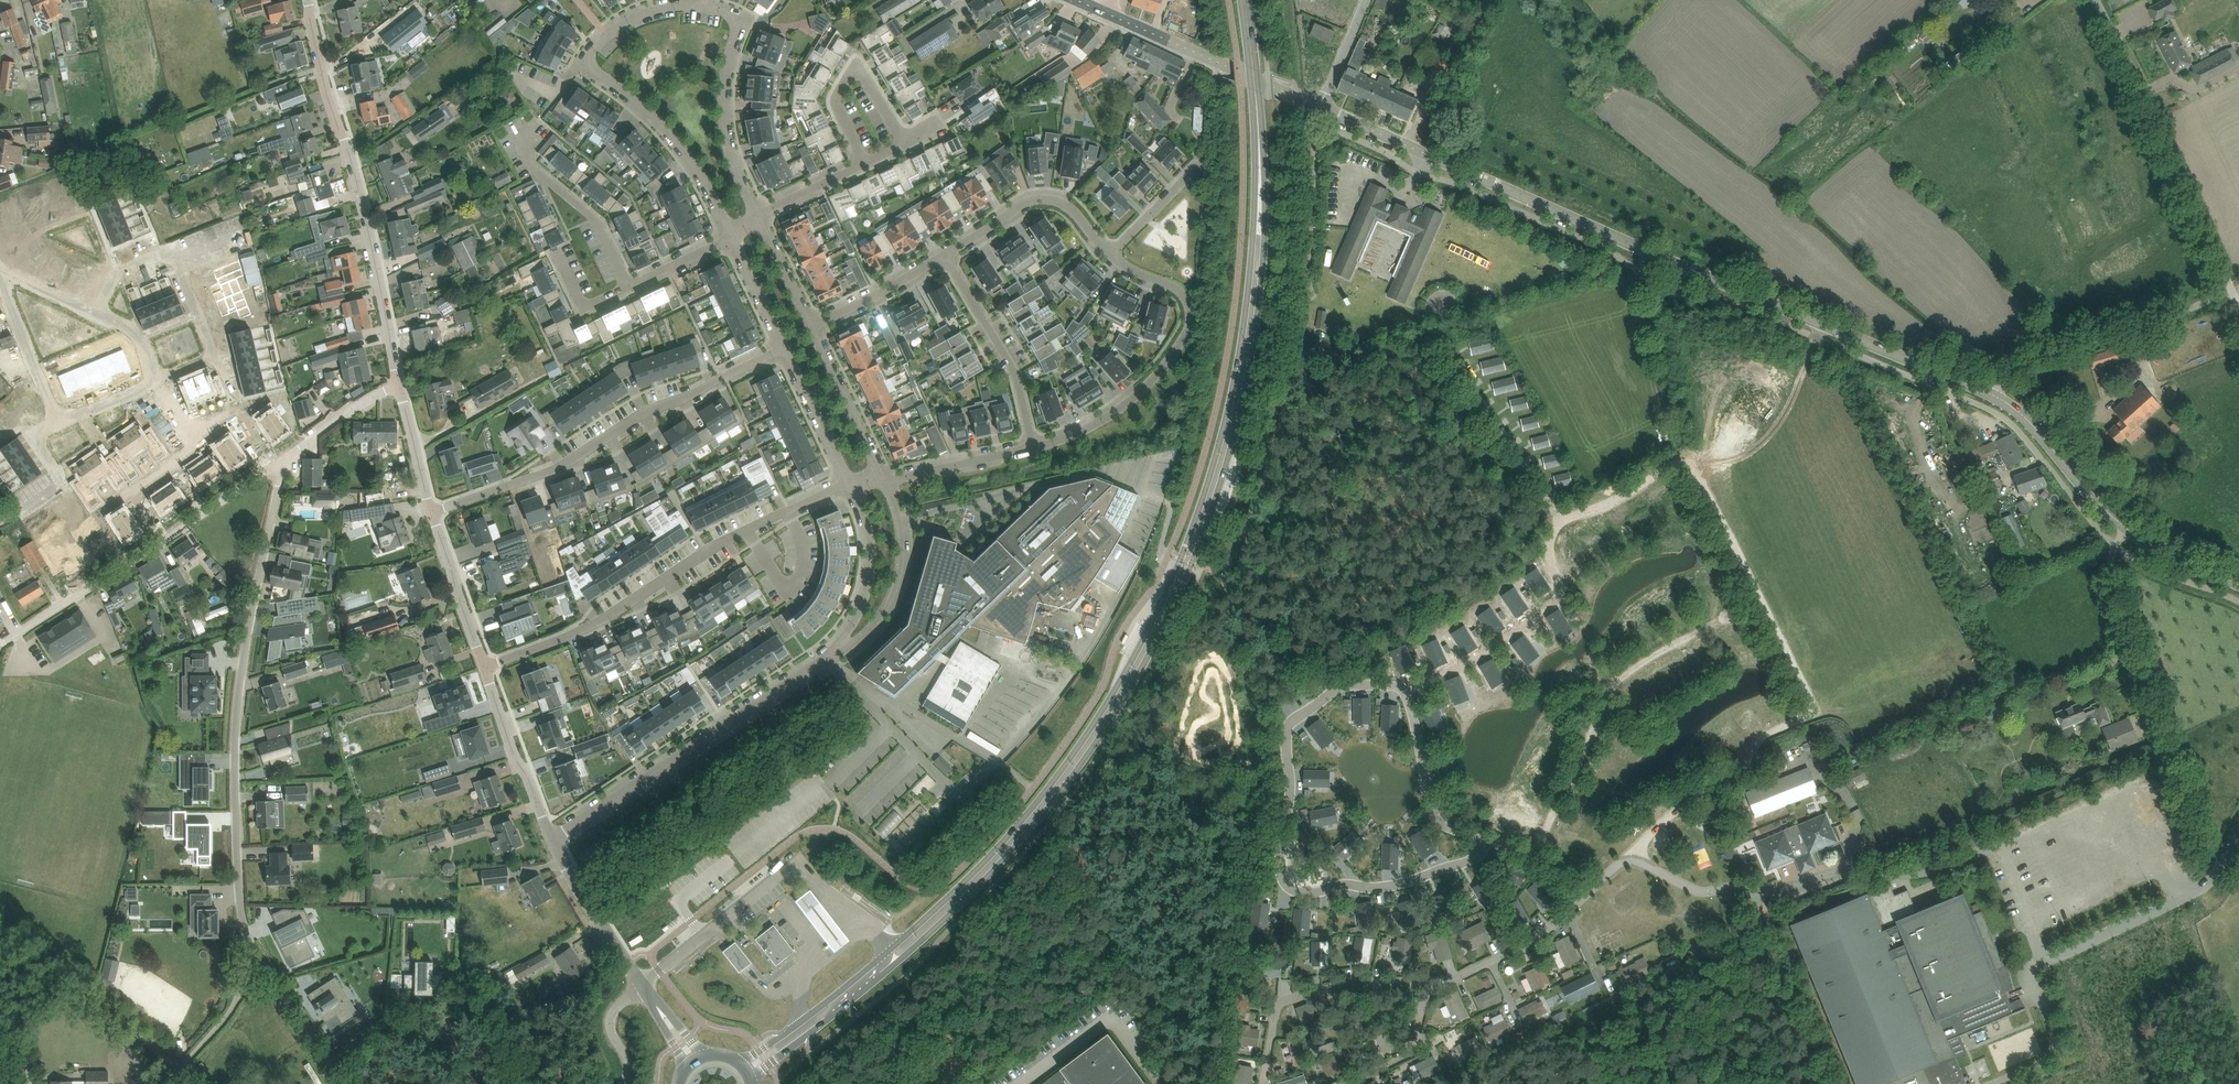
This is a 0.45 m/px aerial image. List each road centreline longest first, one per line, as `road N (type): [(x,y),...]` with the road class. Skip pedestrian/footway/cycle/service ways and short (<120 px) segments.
road 1 (secondary): [(888,961),(943,920),(1063,788),(1165,627),(1228,456),(1250,361),(1263,277),(1261,196)]
road 2 (secondary): [(1261,196),(1218,454),(1153,622),(1066,763),(888,961)]
road 3 (tertiary): [(1993,395),(1319,107)]
road 4 (residential): [(754,217),(723,130),(724,64),(737,26),(732,17),(664,9),(606,34),(588,70),(660,122),(731,238)]
road 5 (unclassified): [(1993,395),(2024,365),(2232,289),(2107,0)]
road 6 (unclassified): [(244,927),(238,692),(282,461)]
road 7 (residential): [(484,668),(610,616),(710,550),(849,481)]
road 8 (tertiary): [(399,383),(308,0)]
road 9 (residential): [(432,512),(548,472),(643,413),(786,347)]
road 10 (unclassified): [(282,461),(0,644)]
road 11 (residential): [(551,840),(831,656)]
road 12 (residential): [(1032,447),(1129,401),(1188,332),(1179,292),(1111,254)]
road 13 (tertiary): [(2238,584),(2126,527),(2016,409),(1993,395)]
road 14 (tertiary): [(1076,0),(1319,107)]
road 15 (residential): [(158,384),(216,357),(172,251),(115,274)]
road 16 (unclassified): [(2043,962),(2213,877),(2238,838)]
road 17 (unclassified): [(1032,447),(1015,372),(944,255)]
road 18 (residential): [(831,656),(883,611),(896,582),(898,519),(883,481)]
road 19 (residential): [(905,141),(858,63),(835,100),(864,163)]
road 20 (residential): [(1111,254),(1062,205),(1040,200),(944,255)]
road 21 (secondary): [(1261,196),(1245,0)]
road 22 (residential): [(849,481),(869,543),(868,581),(831,656)]
road 23 (tertiary): [(551,840),(484,668)]
road 24 (unclassified): [(659,970),(804,857)]
road 25 (unclassified): [(164,1083),(238,992),(244,927)]
road 26 (residential): [(333,1083),(244,927)]
road 27 (residential): [(528,147),(530,165),(598,224),(629,287)]
road 28 (residential): [(883,481),(808,328)]
road 29 (tertiary): [(642,984),(551,840)]
road 30 (tertiary): [(484,668),(432,512)]
road 31 (residential): [(59,424),(0,275)]
road 32 (residential): [(944,255),(808,328)]
road 33 (residential): [(883,481),(1032,447)]
road 34 (residential): [(786,347),(849,481)]
road 35 (unclassified): [(399,383),(282,461)]
road 36 (tertiary): [(432,512),(399,383)]
road 37 (unclassified): [(1111,254),(1202,158)]
road 38 (residential): [(808,328),(754,217)]
road 39 (residential): [(754,217),(864,163)]
road 40 (residential): [(731,238),(786,347)]
road 41 (residential): [(642,984),(608,1021),(627,1059),(625,1083)]

